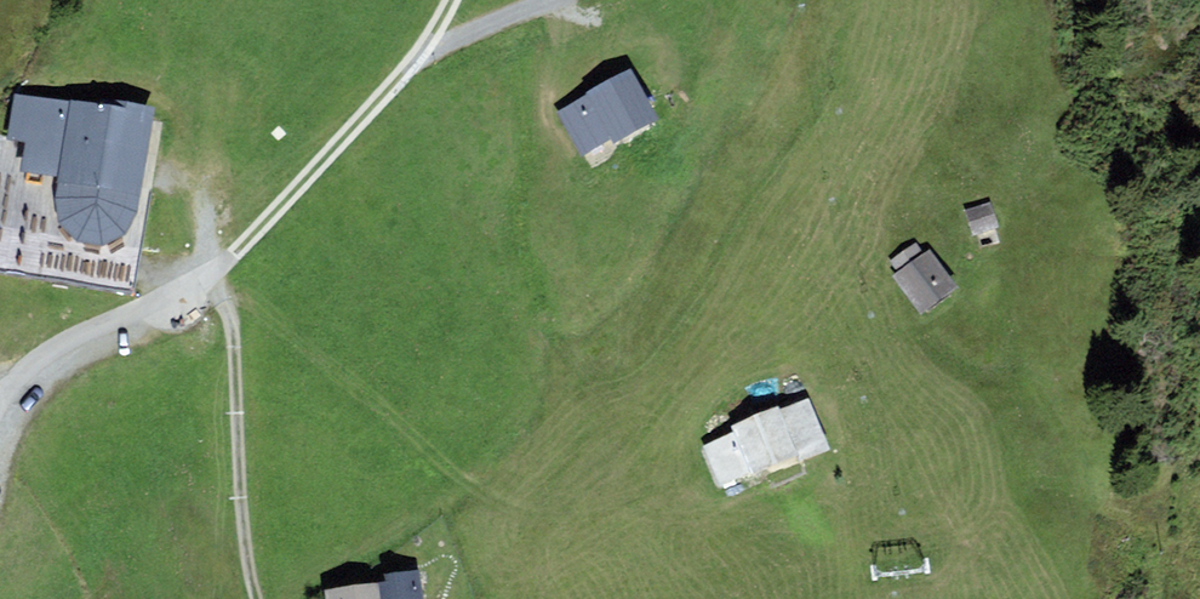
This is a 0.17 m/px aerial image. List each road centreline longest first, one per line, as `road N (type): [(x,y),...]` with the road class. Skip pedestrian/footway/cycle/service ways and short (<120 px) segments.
road 1 (track): [(259,598),(241,504),(241,327),(193,289)]
road 2 (track): [(424,50),(286,207),(193,289)]
road 3 (track): [(193,289),(110,318),(0,399)]
road 4 (track): [(545,0),(424,50)]

